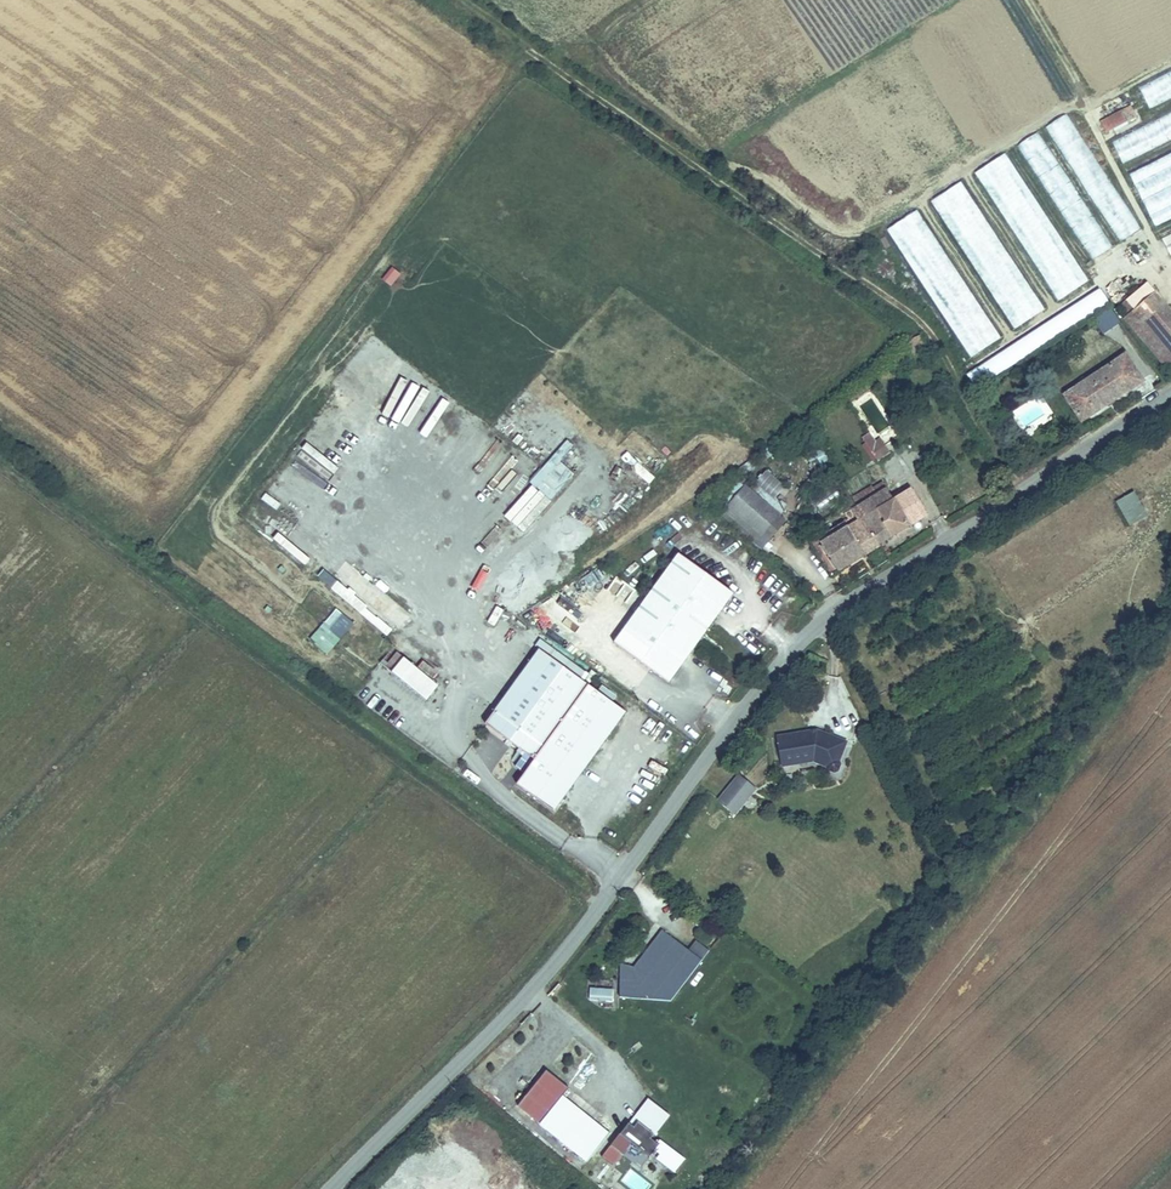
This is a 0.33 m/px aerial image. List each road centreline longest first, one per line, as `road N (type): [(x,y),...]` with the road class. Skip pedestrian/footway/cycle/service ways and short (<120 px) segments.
road 1 (tertiary): [(329,1188),(528,995),(734,722),(820,624),(1170,394)]
road 2 (track): [(1023,493),(932,338),(885,294),(451,0)]
road 3 (track): [(600,906),(0,468)]

